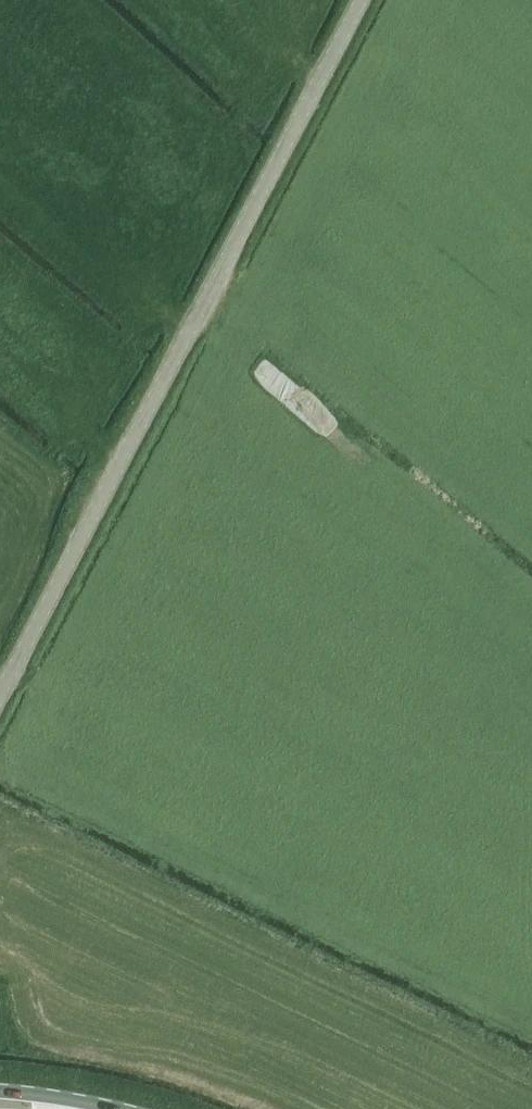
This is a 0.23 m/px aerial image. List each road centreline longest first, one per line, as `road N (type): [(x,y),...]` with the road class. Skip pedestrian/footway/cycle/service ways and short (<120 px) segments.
road 1 (unclassified): [(0,685),(362,0)]

